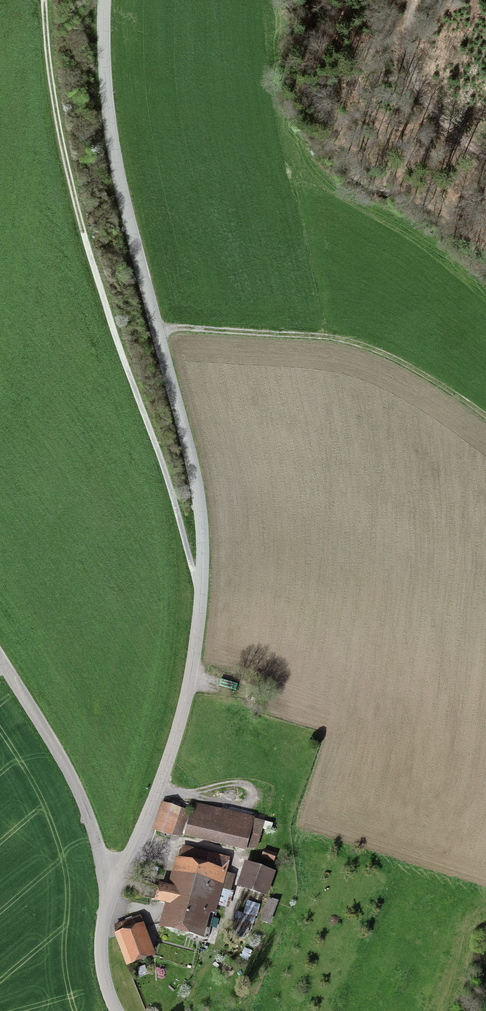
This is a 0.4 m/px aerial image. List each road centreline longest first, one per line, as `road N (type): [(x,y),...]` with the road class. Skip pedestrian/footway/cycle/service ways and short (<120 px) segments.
road 1 (unclassified): [(108,877),(130,850),(164,765),(195,654),(203,559),(190,459),(115,157),(107,0)]
road 2 (track): [(200,592),(80,236),(50,109),(42,0)]
road 3 (track): [(485,417),(415,370),(332,337),(154,333)]
road 4 (unclassified): [(0,657),(69,773),(108,877)]
road 5 (track): [(485,154),(423,93),(409,59),(415,0)]
road 6 (unclassified): [(108,877),(102,949),(116,1010)]

